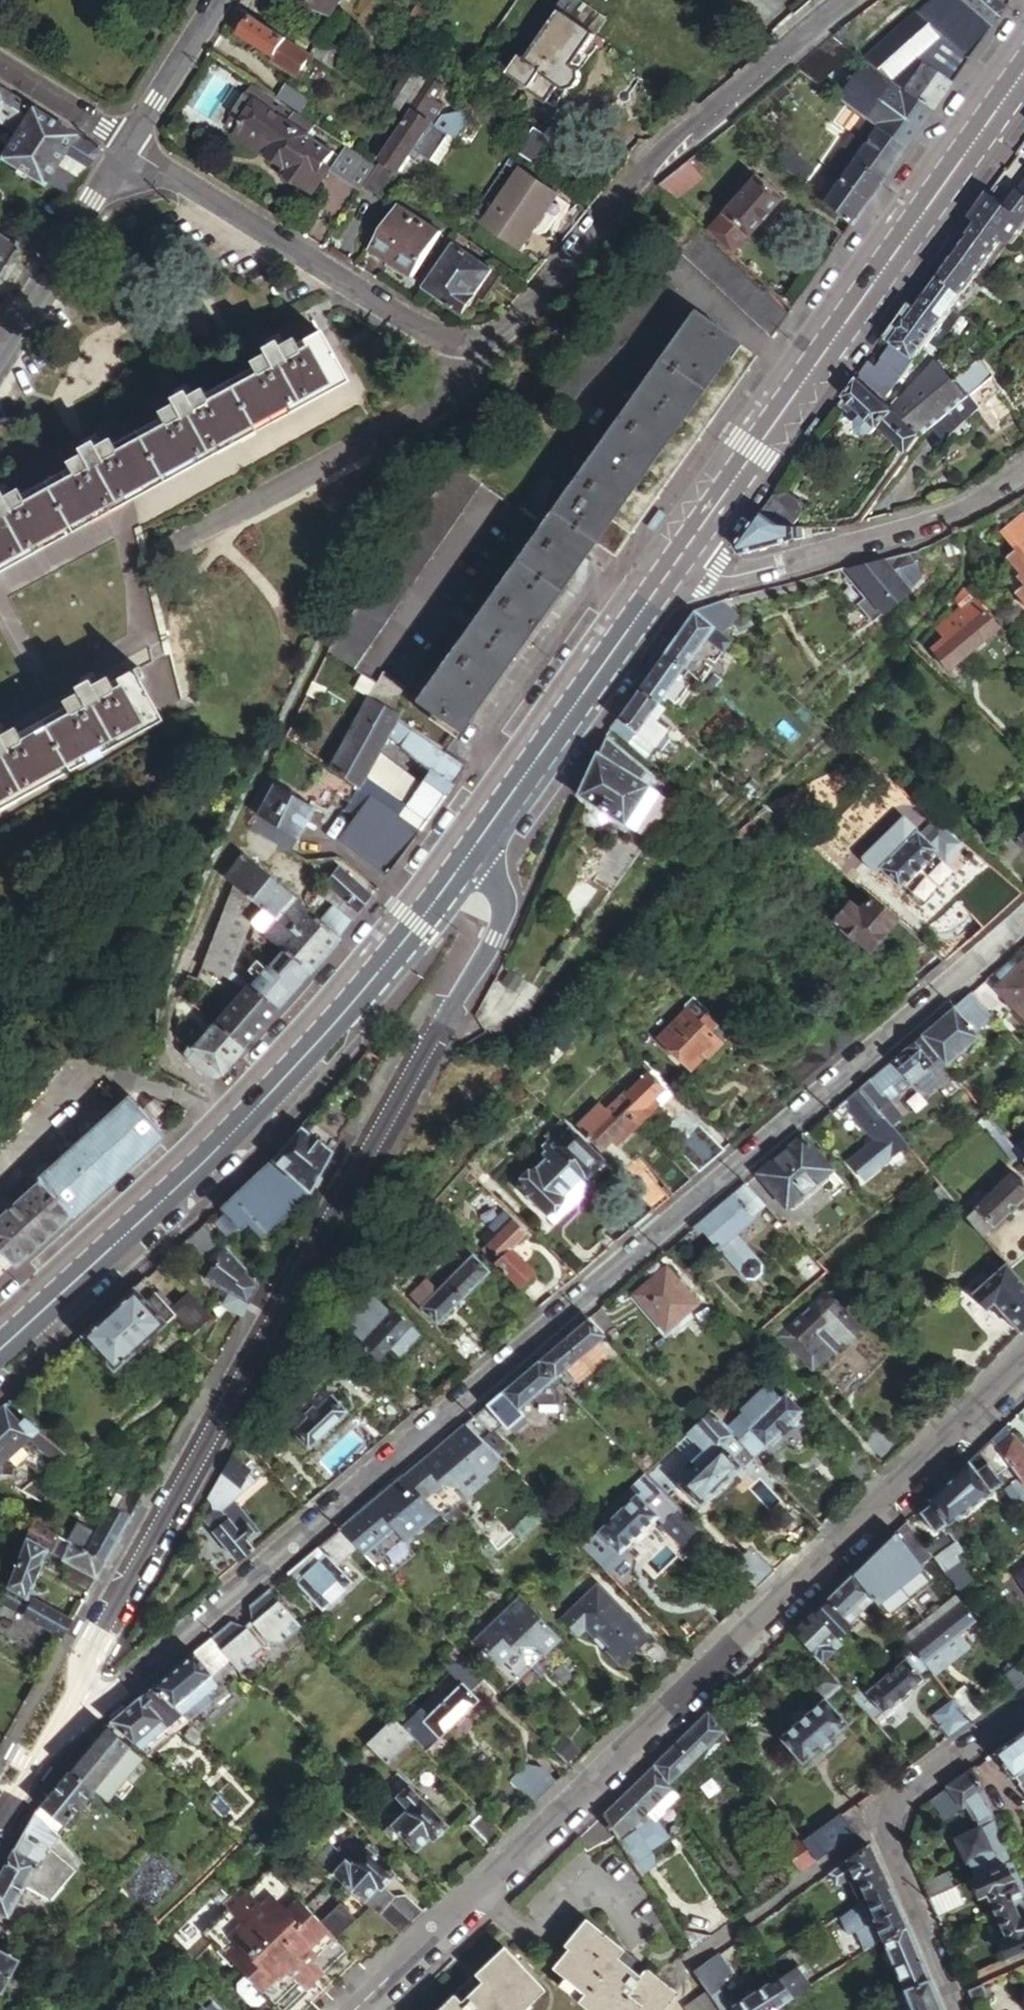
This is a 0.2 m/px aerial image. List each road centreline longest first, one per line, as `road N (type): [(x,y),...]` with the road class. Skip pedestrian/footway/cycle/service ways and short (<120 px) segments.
road 1 (residential): [(55,1709),(111,1692),(1023,911)]
road 2 (residential): [(55,1709),(494,936),(504,898),(488,870),(464,850)]
road 3 (residential): [(362,2009),(1023,1362)]
road 4 (secondary): [(0,1339),(240,1115),(356,987),(464,850)]
road 5 (secondary): [(673,553),(1023,58)]
road 6 (residential): [(475,360),(642,172),(840,0)]
road 7 (residential): [(125,145),(475,360)]
road 8 (residential): [(673,553),(724,574),(757,570),(930,523),(1023,472)]
road 9 (secondary): [(464,850),(673,553)]
road 10 (residential): [(475,360),(441,404),(189,536)]
road 11 (residential): [(884,1825),(682,1968)]
road 12 (residential): [(125,145),(0,344)]
road 13 (residential): [(963,2009),(884,1825)]
road 14 (residential): [(884,1825),(894,1803),(1023,1703)]
road 15 (residential): [(216,0),(125,145)]
road 16 (residential): [(0,67),(125,145)]

